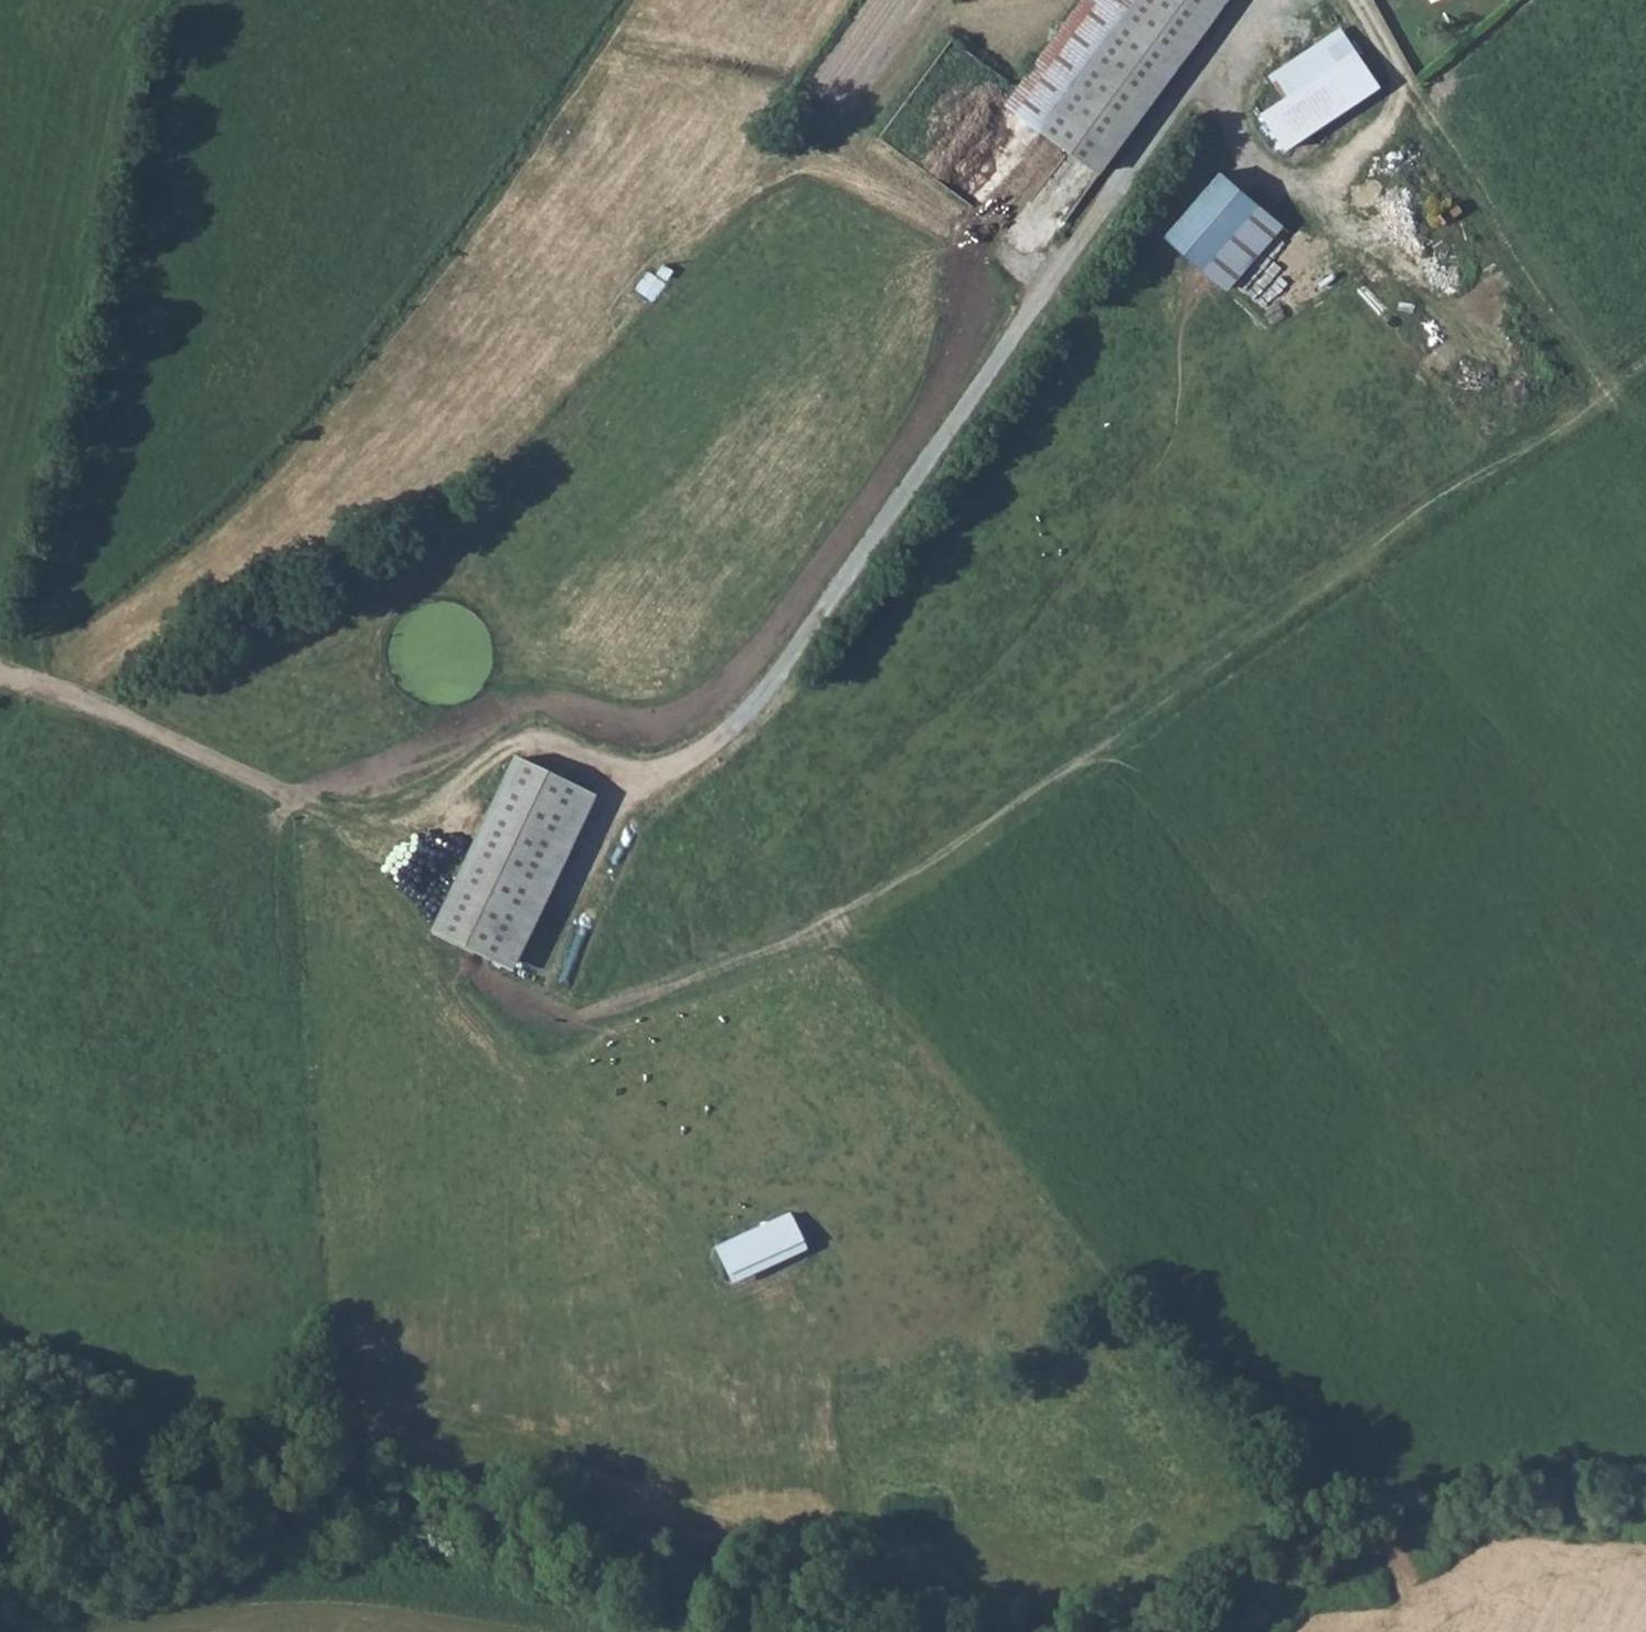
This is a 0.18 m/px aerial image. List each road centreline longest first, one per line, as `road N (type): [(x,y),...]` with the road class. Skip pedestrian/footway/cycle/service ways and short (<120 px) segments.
road 1 (track): [(531,740),(628,775),(708,743),(752,704),(1253,0)]

